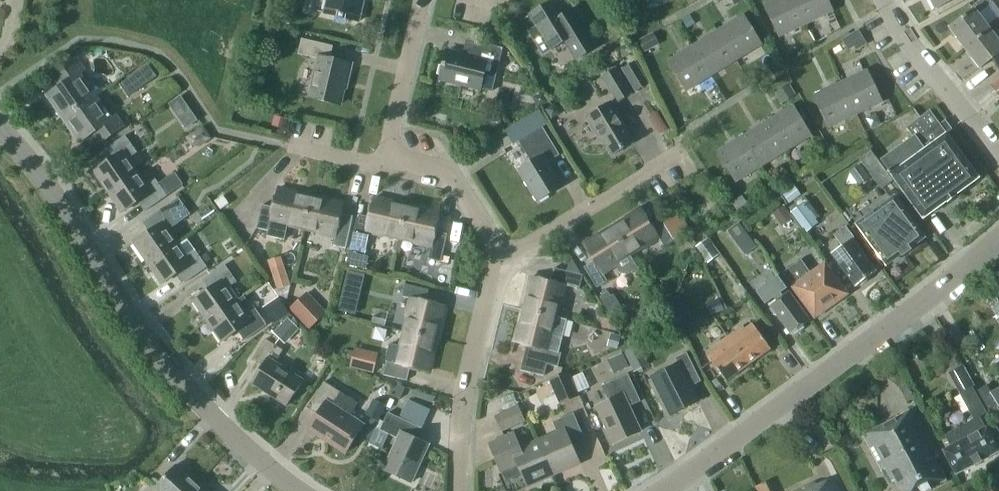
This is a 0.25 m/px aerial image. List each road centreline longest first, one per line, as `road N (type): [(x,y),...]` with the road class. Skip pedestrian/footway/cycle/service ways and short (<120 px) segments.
road 1 (tertiary): [(0,128),(173,371),(302,490)]
road 2 (tertiary): [(667,490),(998,238)]
road 3 (residential): [(458,490),(462,398),(499,261)]
road 4 (residential): [(499,261),(680,169)]
road 5 (residential): [(998,160),(886,0)]
road 6 (residential): [(386,168),(426,0)]
road 7 (residential): [(499,261),(487,223),(460,185),(386,168)]

